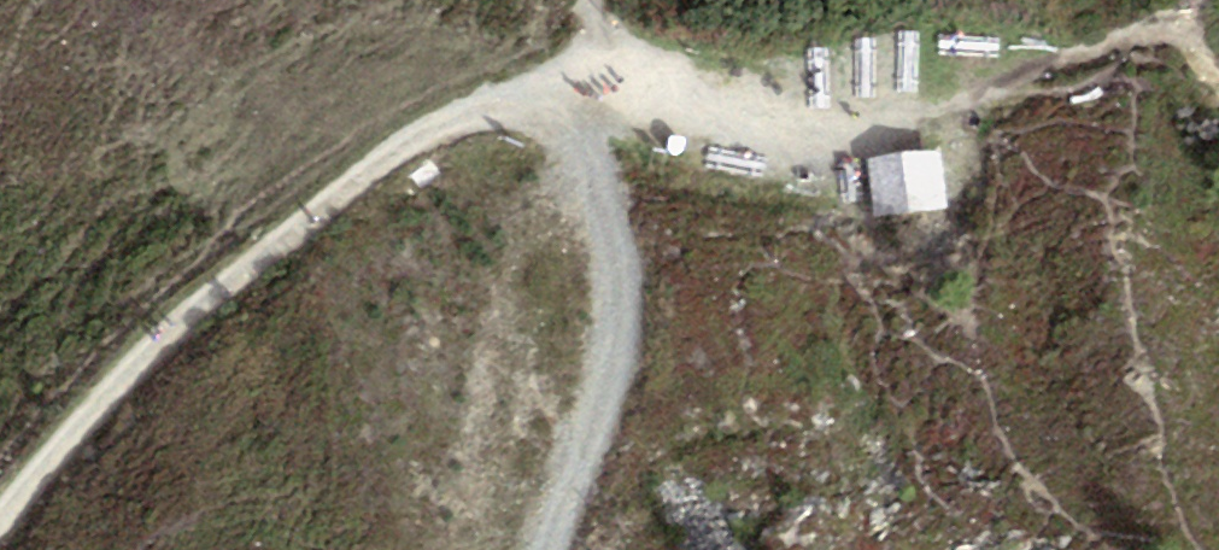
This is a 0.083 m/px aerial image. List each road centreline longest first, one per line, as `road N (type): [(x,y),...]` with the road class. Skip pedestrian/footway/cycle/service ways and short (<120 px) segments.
road 1 (track): [(591,92),(464,116),(399,146),(133,365),(0,518)]
road 2 (track): [(591,92),(685,98),(810,130),(859,132),(1068,59)]
road 3 (track): [(552,549),(613,363),(618,292),(593,185),(591,92)]

